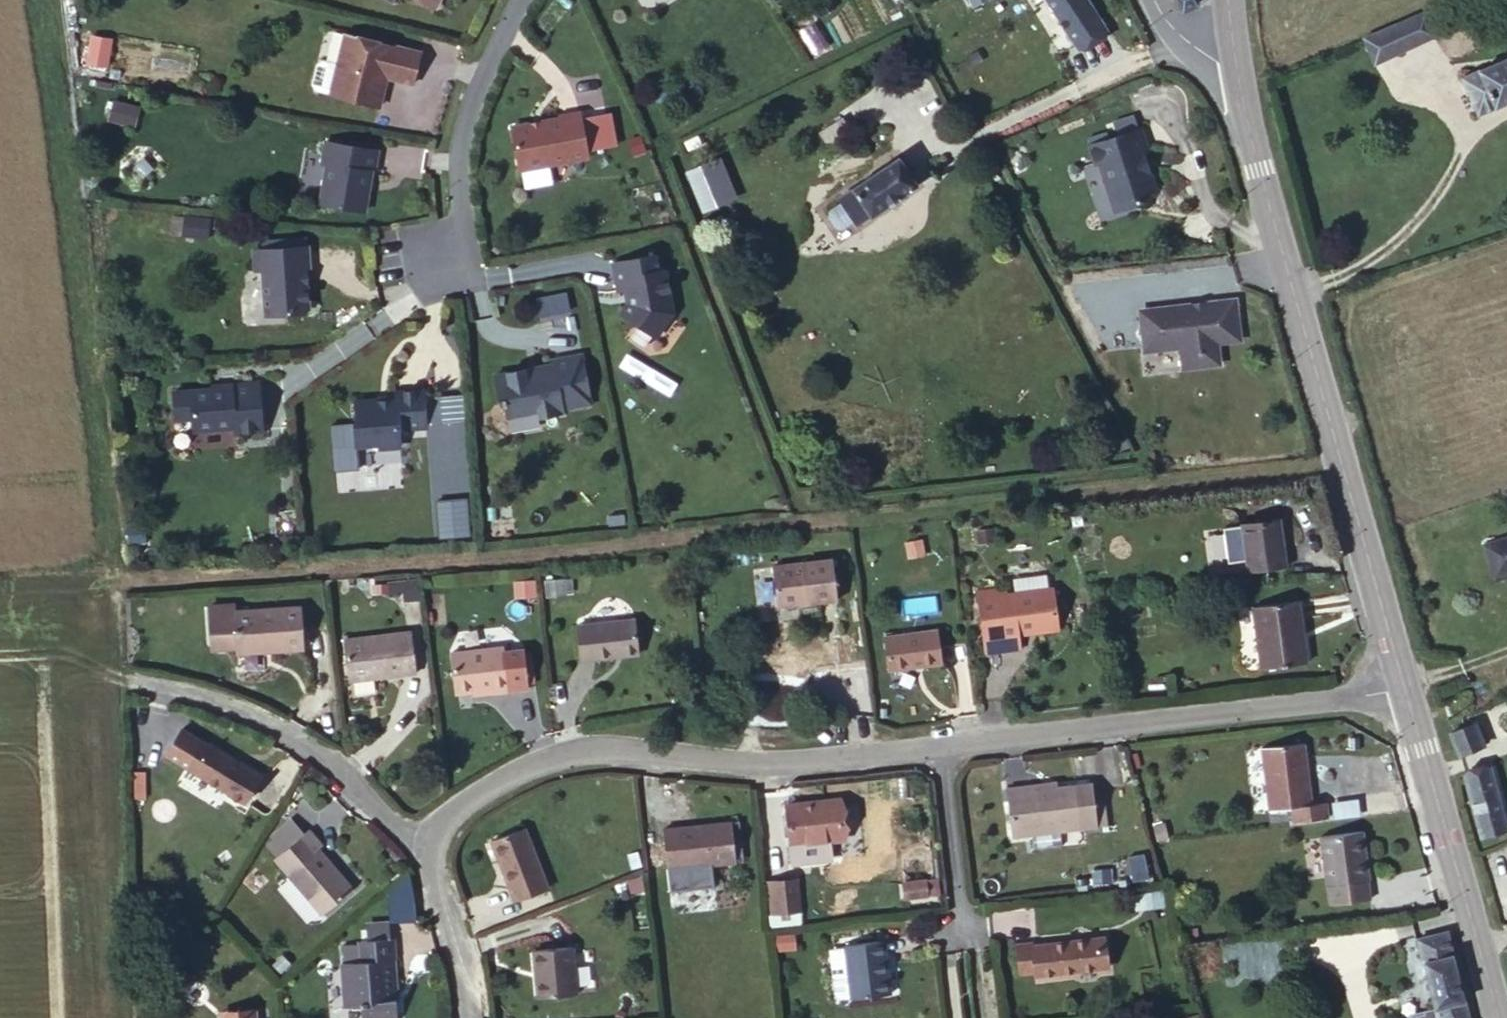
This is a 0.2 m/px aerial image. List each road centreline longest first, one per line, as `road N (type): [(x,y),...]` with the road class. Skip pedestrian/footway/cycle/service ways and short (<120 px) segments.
road 1 (track): [(1337,466),(144,583)]
road 2 (secondary): [(1400,692),(1292,306),(1239,73)]
road 3 (residential): [(939,747),(775,762),(562,750),(476,794),(432,845)]
road 4 (residential): [(1400,692),(939,747)]
road 5 (secondary): [(1500,1017),(1400,692)]
road 6 (residential): [(432,845),(298,732),(206,691),(144,678)]
road 7 (residential): [(522,0),(476,97),(452,275)]
road 8 (residential): [(939,747),(962,936)]
road 9 (residential): [(432,845),(469,1017)]
road 10 (unclassified): [(1239,73),(1197,62),(1159,30),(1147,0)]

